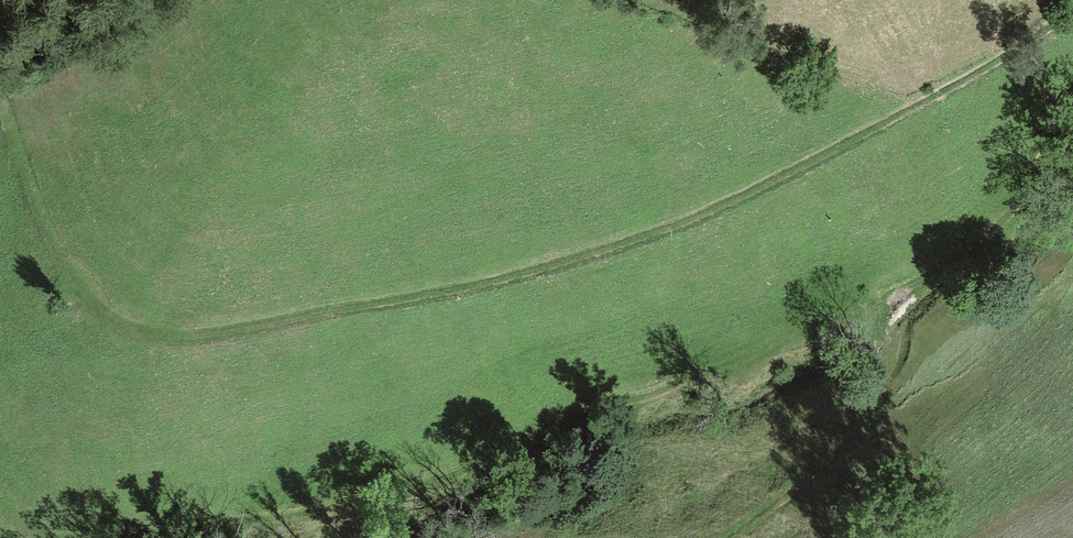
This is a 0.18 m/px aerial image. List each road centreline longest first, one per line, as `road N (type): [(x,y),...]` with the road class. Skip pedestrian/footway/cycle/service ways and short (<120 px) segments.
road 1 (track): [(1072,14),(891,121),(673,228),(443,294),(189,337),(150,335),(94,305),(57,247),(0,100)]
road 2 (track): [(152,537),(318,510),(460,472),(546,430),(761,350),(1002,223),(1072,101)]

